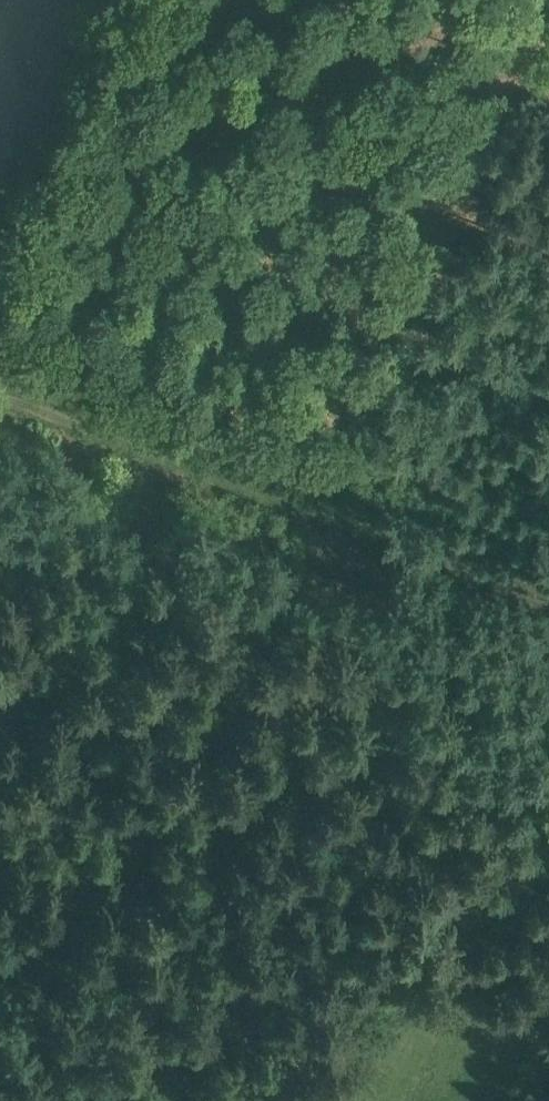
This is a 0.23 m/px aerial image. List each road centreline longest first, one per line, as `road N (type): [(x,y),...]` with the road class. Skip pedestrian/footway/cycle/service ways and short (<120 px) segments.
road 1 (track): [(0,411),(548,630)]
road 2 (track): [(548,715),(0,895)]
road 3 (track): [(0,198),(79,0)]

